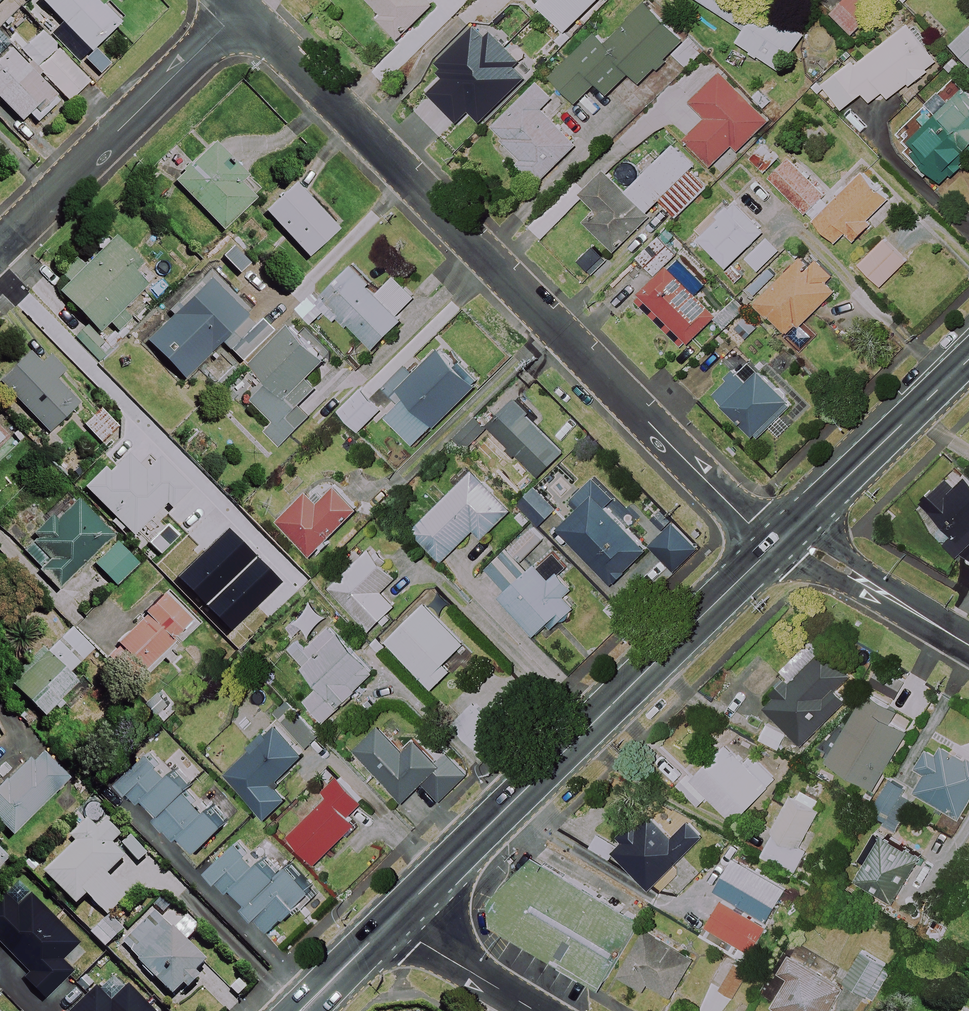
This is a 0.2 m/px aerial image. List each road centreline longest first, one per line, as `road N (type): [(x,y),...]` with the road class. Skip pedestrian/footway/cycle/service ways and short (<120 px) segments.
road 1 (residential): [(785,537),(749,523),(242,8)]
road 2 (secondary): [(396,918),(785,537)]
road 3 (residential): [(242,8),(0,244)]
road 4 (secondary): [(785,537),(968,359)]
road 5 (residential): [(968,643),(785,537)]
road 6 (residential): [(537,1010),(420,941),(396,918)]
road 7 (secondary): [(300,1010),(396,918)]

